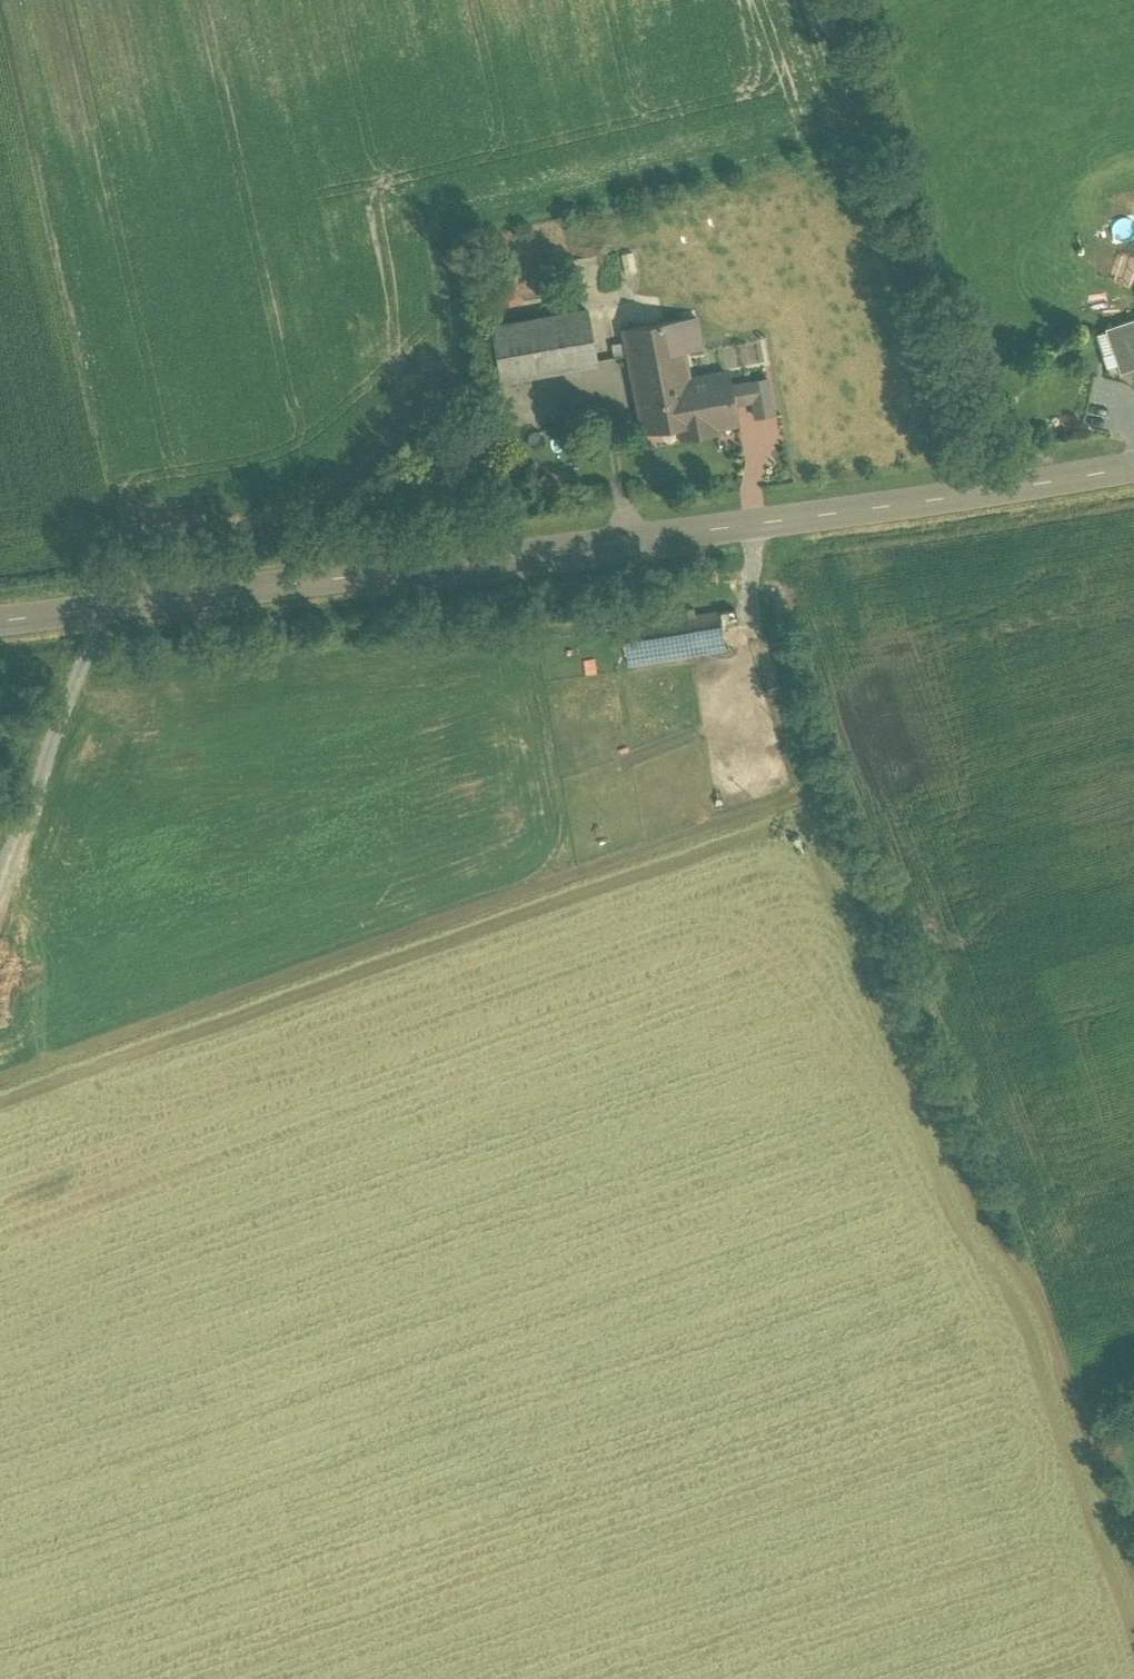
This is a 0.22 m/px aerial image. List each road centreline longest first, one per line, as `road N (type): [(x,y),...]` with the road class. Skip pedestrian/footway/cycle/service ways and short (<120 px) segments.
road 1 (tertiary): [(1133,467),(0,621)]
road 2 (track): [(99,608),(0,895)]

